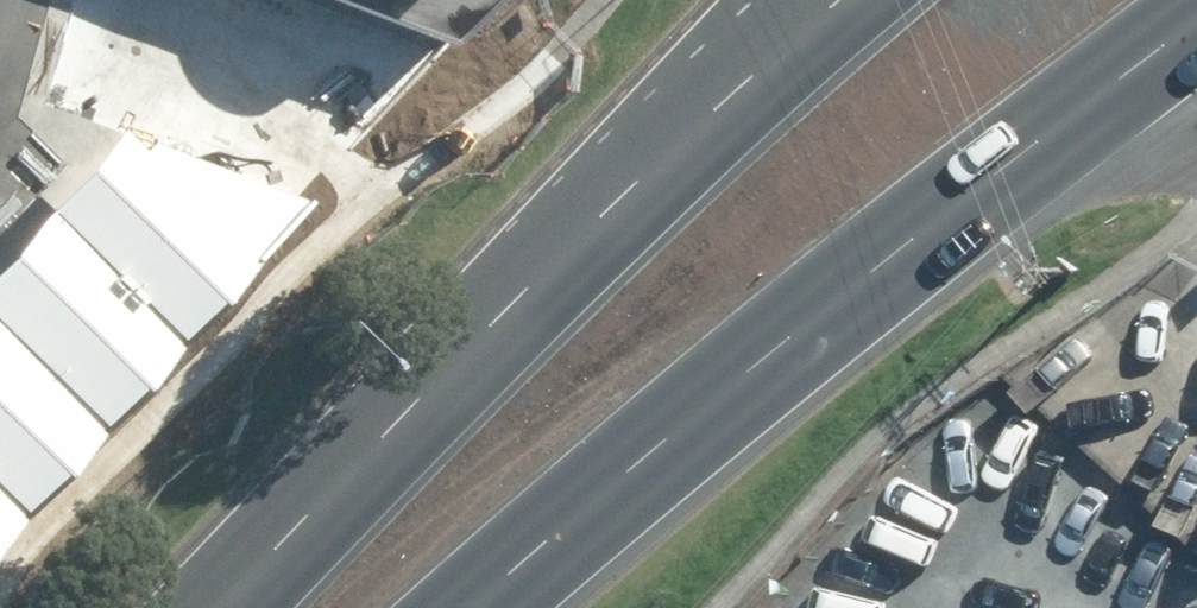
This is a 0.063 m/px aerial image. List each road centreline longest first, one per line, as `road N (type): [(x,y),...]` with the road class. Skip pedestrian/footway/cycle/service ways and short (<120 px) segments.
road 1 (primary): [(1196,33),(830,307),(482,607)]
road 2 (primary): [(209,607),(830,0)]

